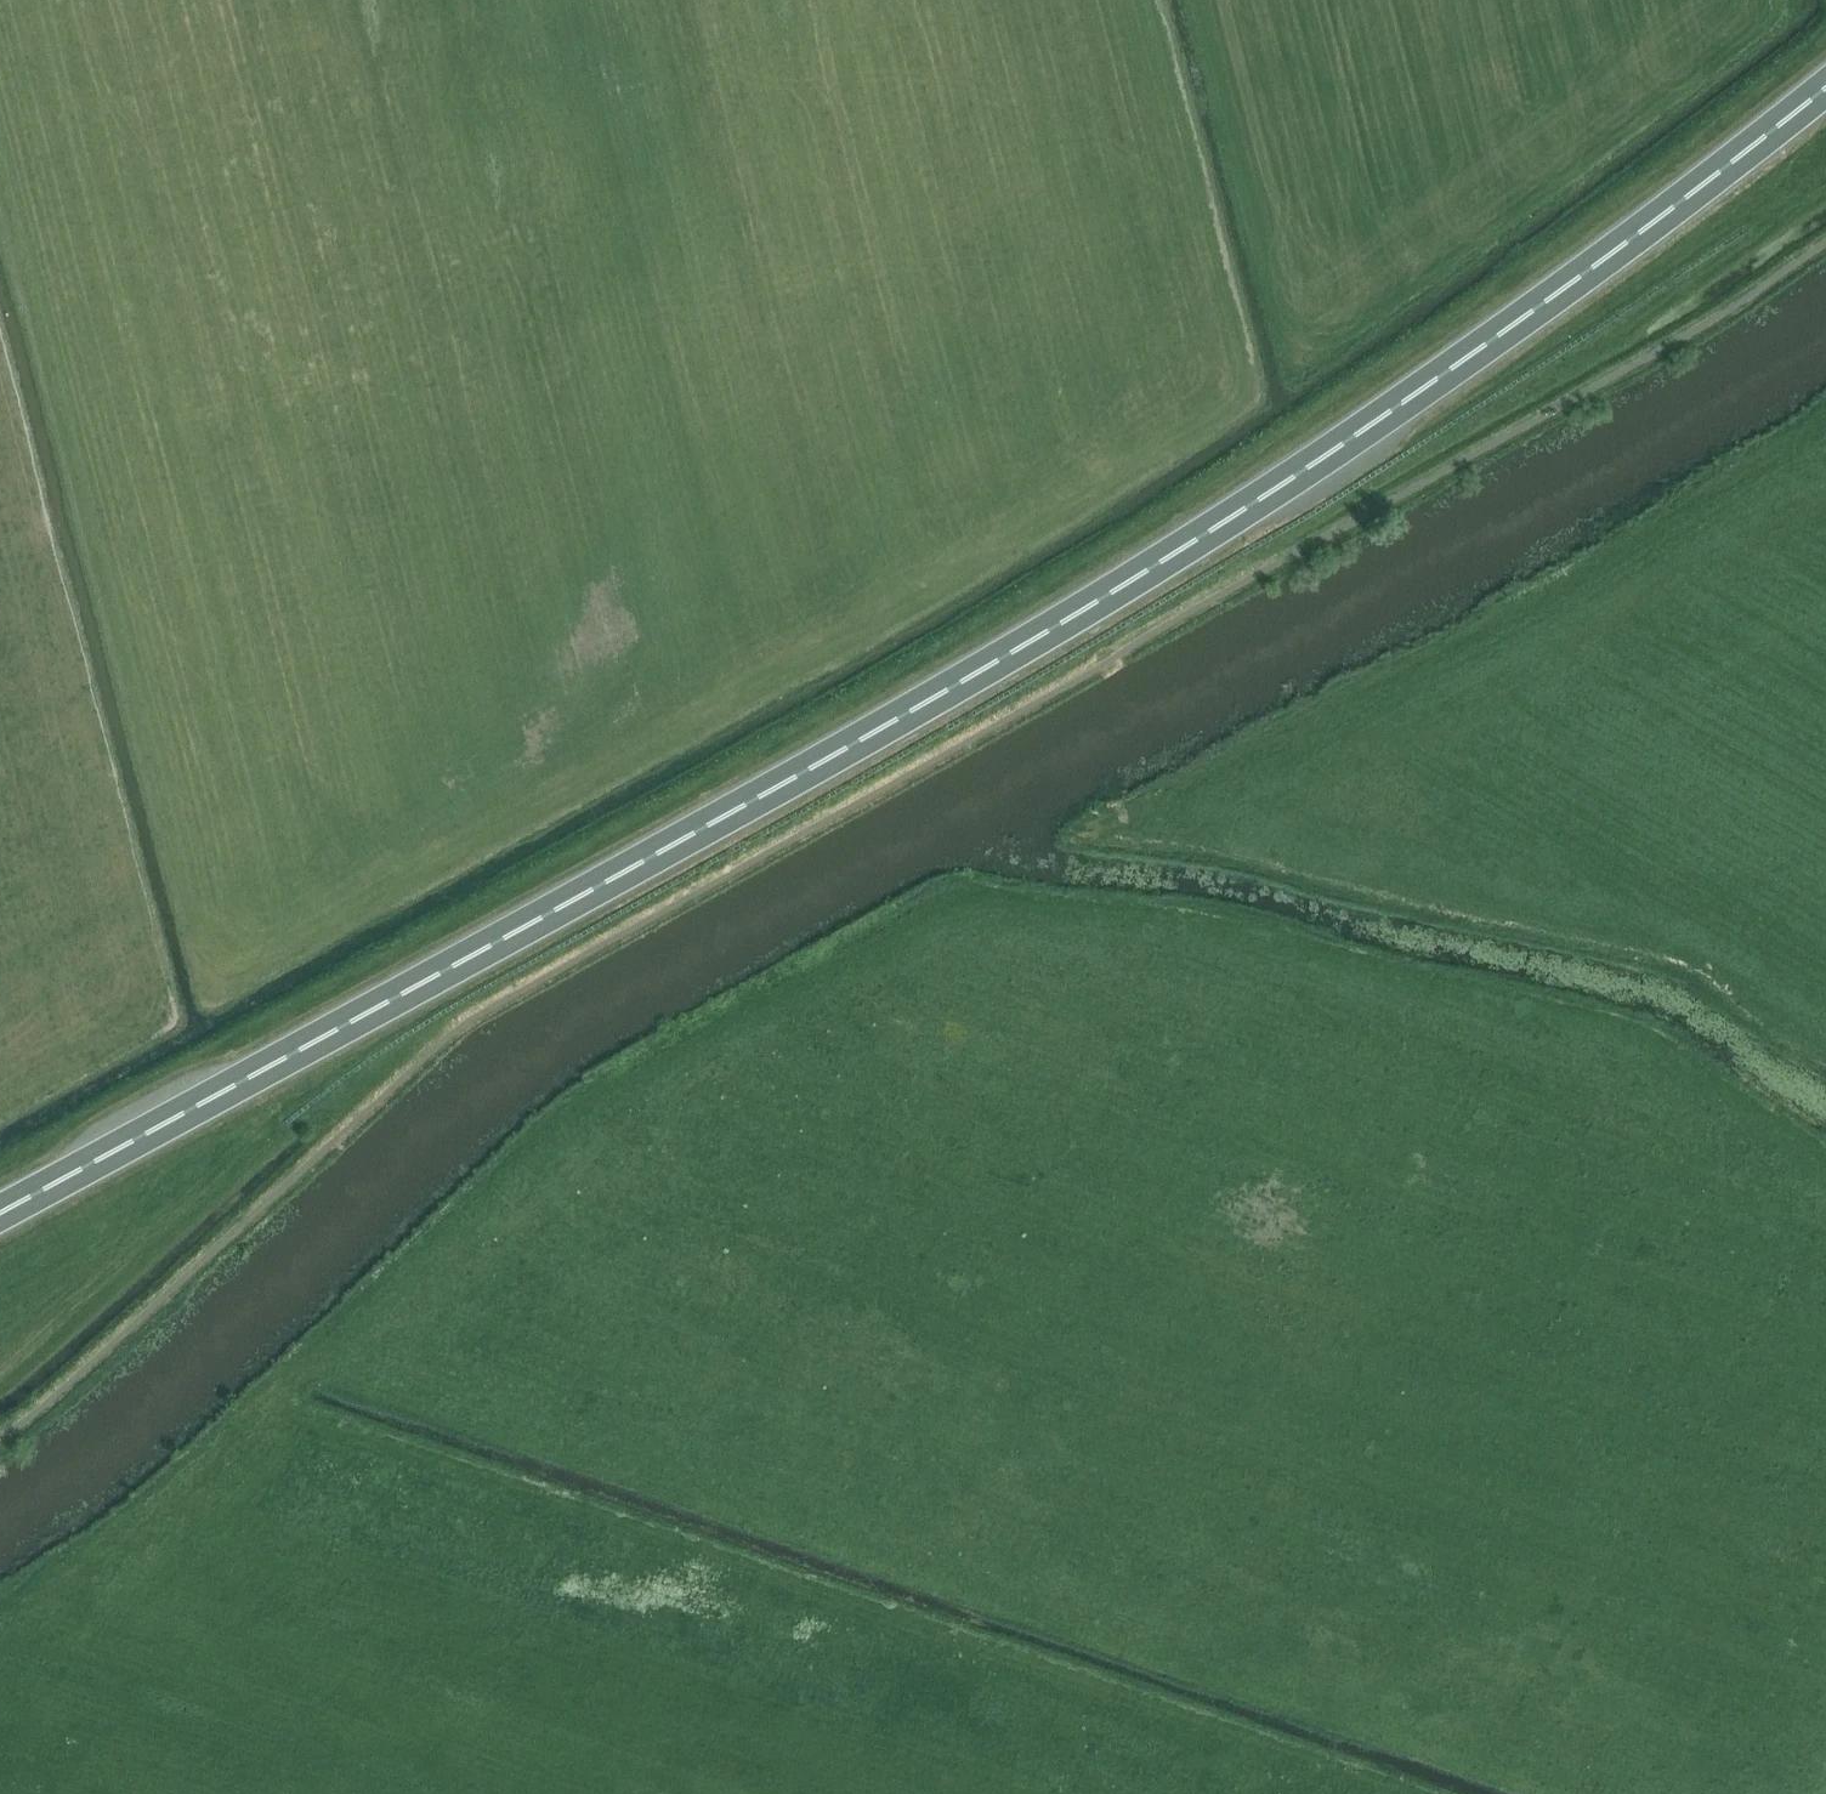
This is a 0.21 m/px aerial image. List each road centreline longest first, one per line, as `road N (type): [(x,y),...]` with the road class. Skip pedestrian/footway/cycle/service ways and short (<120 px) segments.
road 1 (trunk): [(0,1212),(792,777),(1115,590),(1330,454),(1825,89)]

